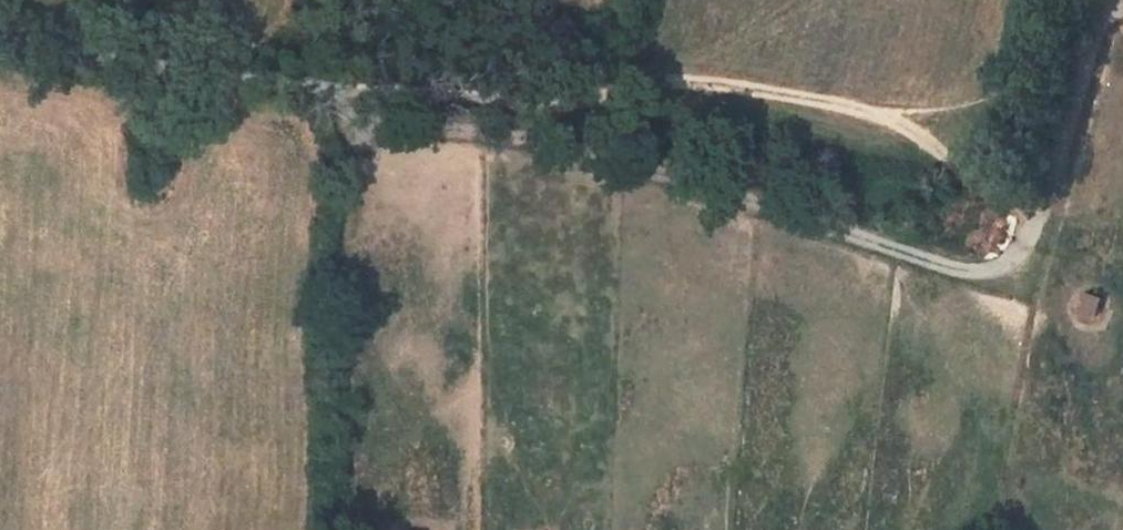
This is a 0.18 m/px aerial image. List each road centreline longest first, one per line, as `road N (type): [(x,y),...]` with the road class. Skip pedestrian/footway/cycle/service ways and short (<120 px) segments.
road 1 (track): [(0,32),(110,59),(322,84),(356,117),(588,149),(978,276),(1011,270),(1043,208),(1095,28),(1122,6)]
road 2 (track): [(322,84),(571,106),(645,79),(744,85),(924,126),(961,172),(1043,208)]

